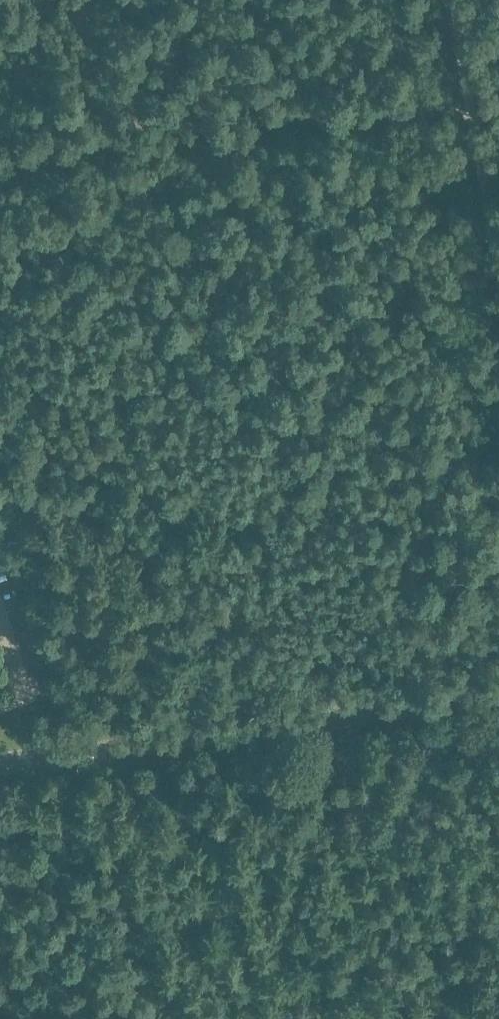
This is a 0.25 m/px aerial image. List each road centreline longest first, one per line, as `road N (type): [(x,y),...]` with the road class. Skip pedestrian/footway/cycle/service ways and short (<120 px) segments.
road 1 (unclassified): [(0,767),(498,690)]

